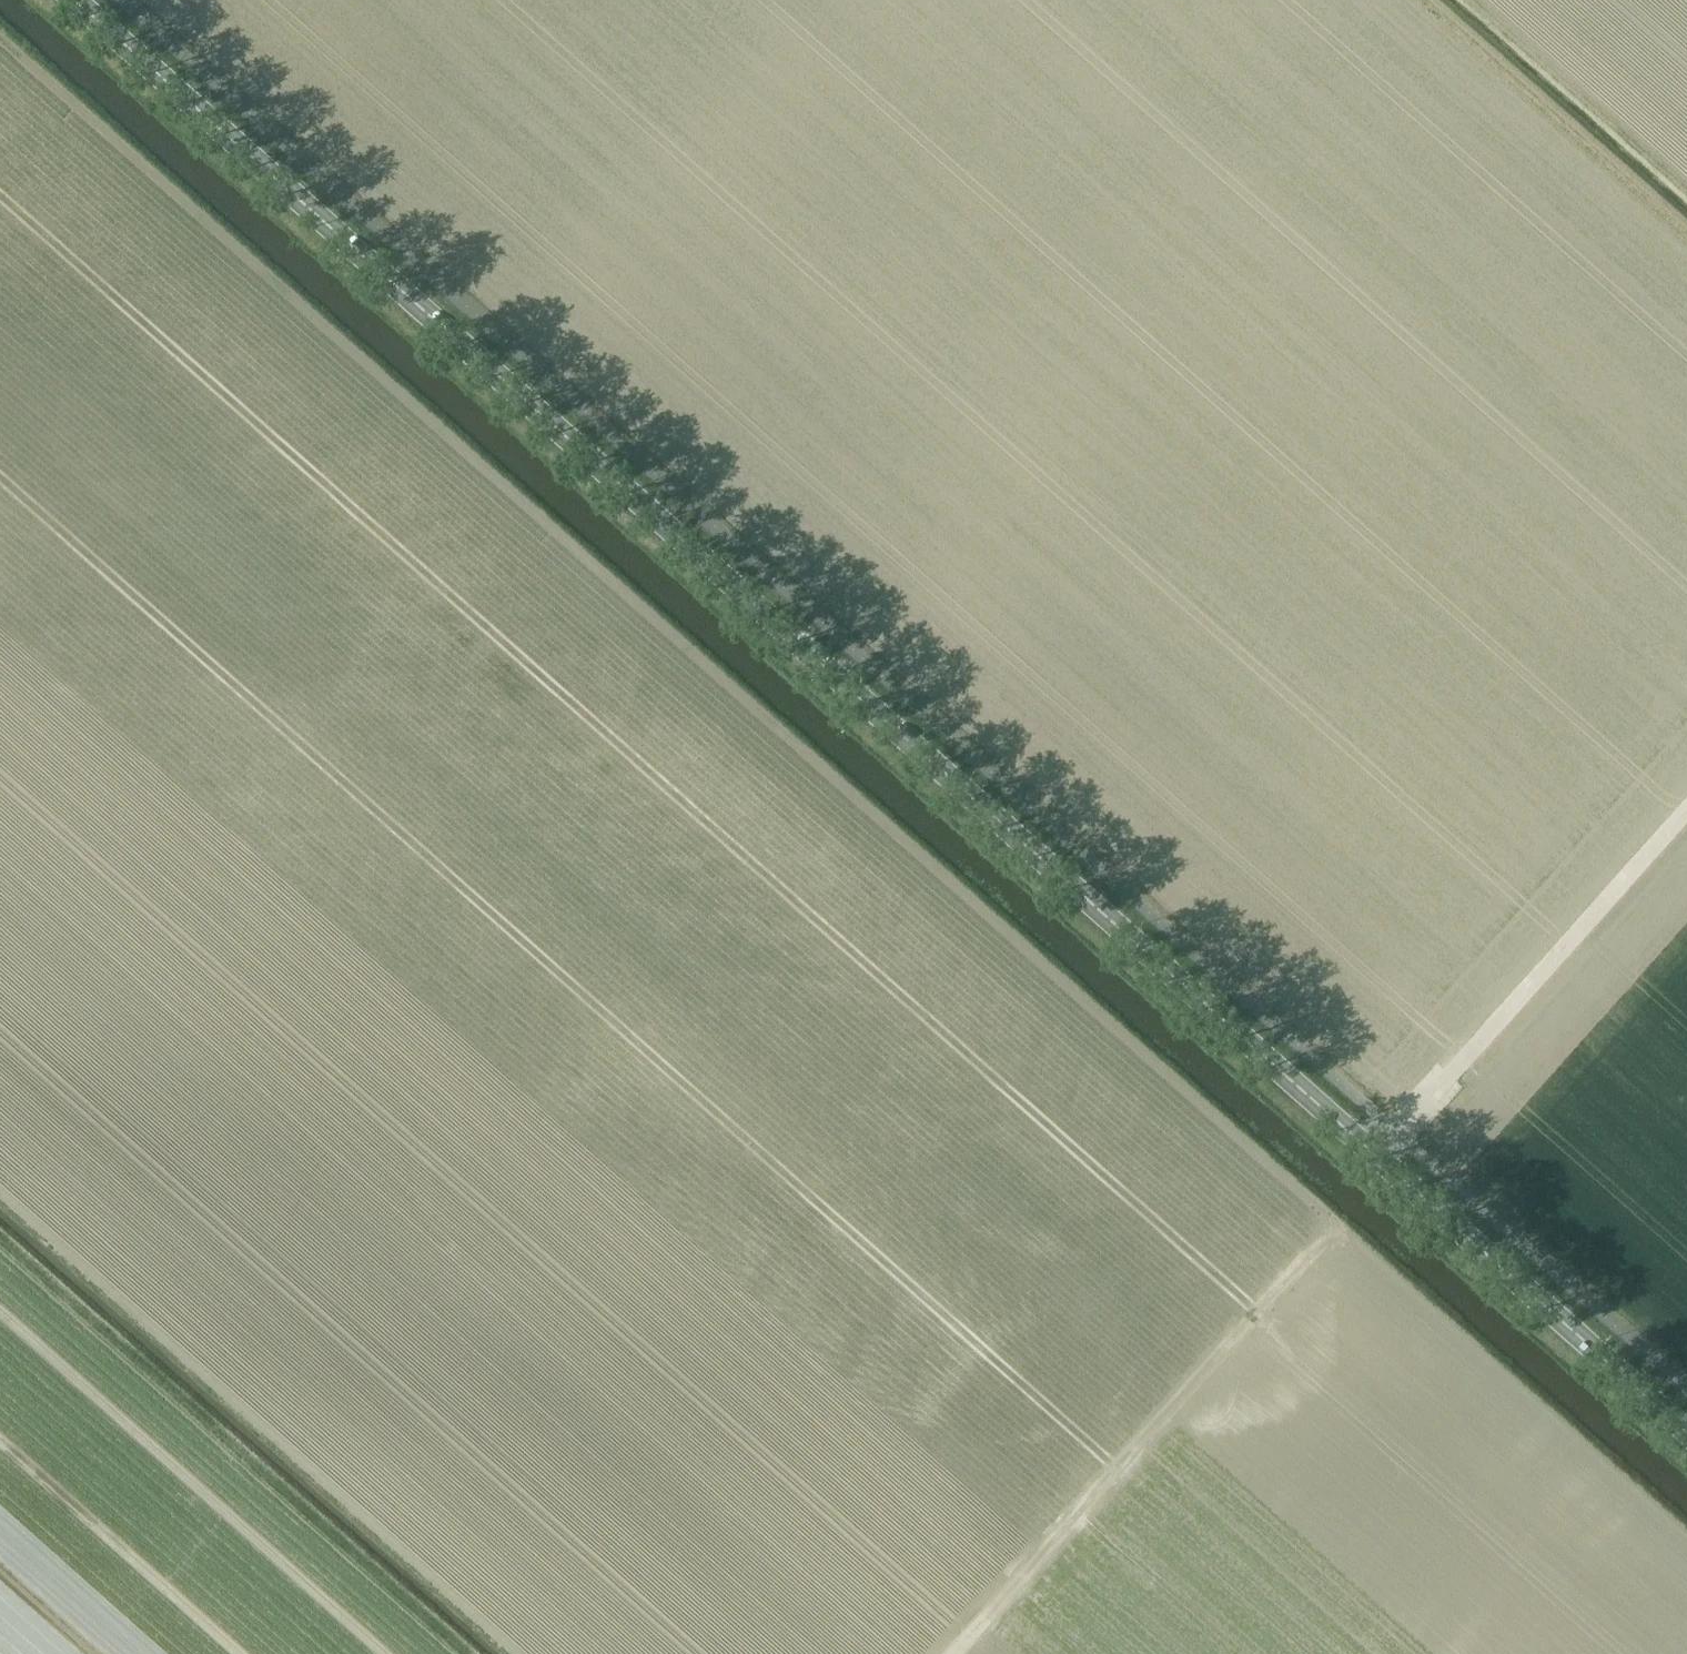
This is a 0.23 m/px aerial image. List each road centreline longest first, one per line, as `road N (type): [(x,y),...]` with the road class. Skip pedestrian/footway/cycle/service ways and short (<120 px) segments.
road 1 (secondary): [(1686,1436),(257,167),(82,0)]
road 2 (track): [(1686,810),(1403,1127)]
road 3 (track): [(1686,230),(1428,0)]

